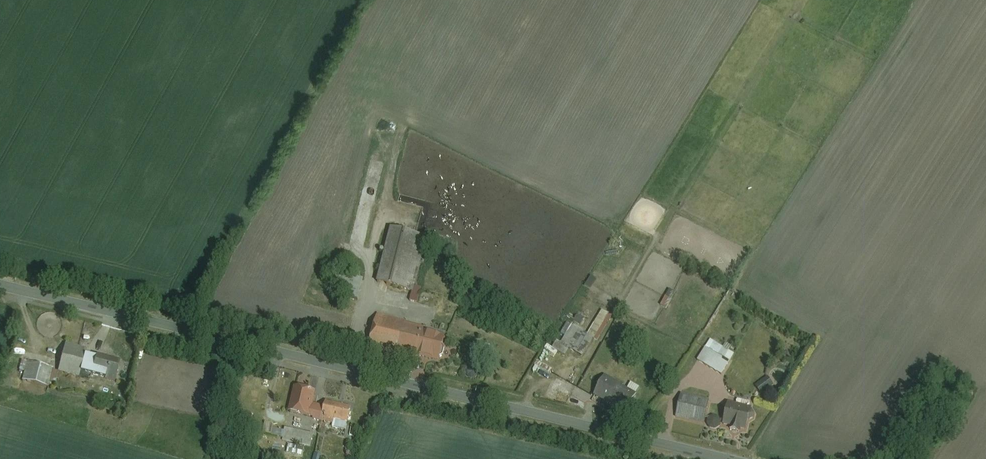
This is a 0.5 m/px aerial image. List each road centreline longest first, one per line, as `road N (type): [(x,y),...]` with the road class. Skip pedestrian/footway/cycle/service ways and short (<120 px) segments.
road 1 (tertiary): [(0,287),(722,458)]

